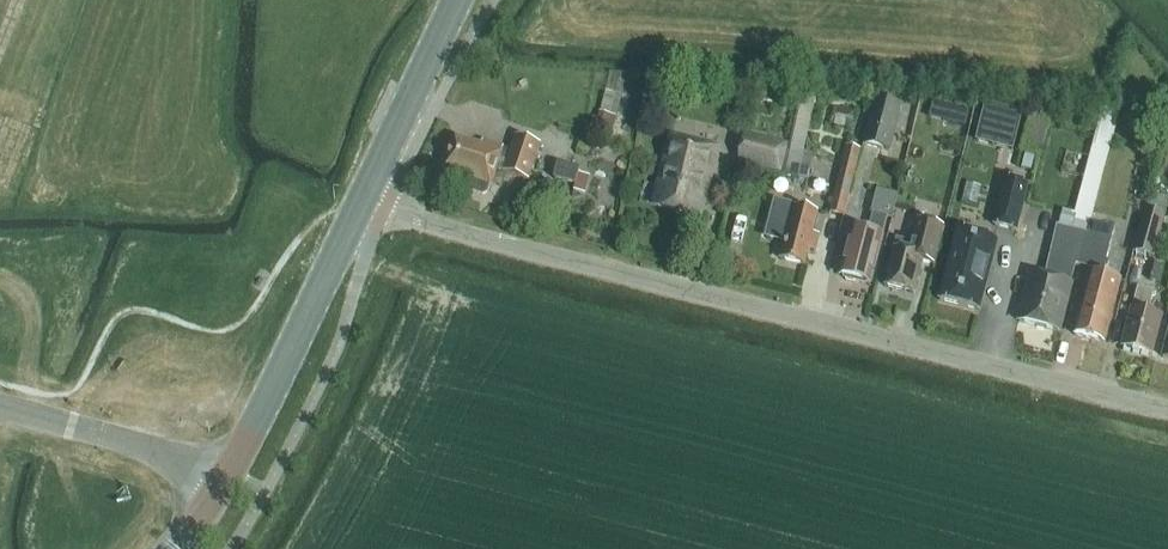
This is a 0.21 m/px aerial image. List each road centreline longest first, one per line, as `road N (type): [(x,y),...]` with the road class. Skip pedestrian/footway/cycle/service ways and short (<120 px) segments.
road 1 (unclassified): [(1167,409),(533,253),(362,201)]
road 2 (tertiary): [(221,483),(362,201)]
road 3 (unclassified): [(221,483),(104,434),(0,405)]
road 4 (tertiary): [(362,201),(457,0)]

